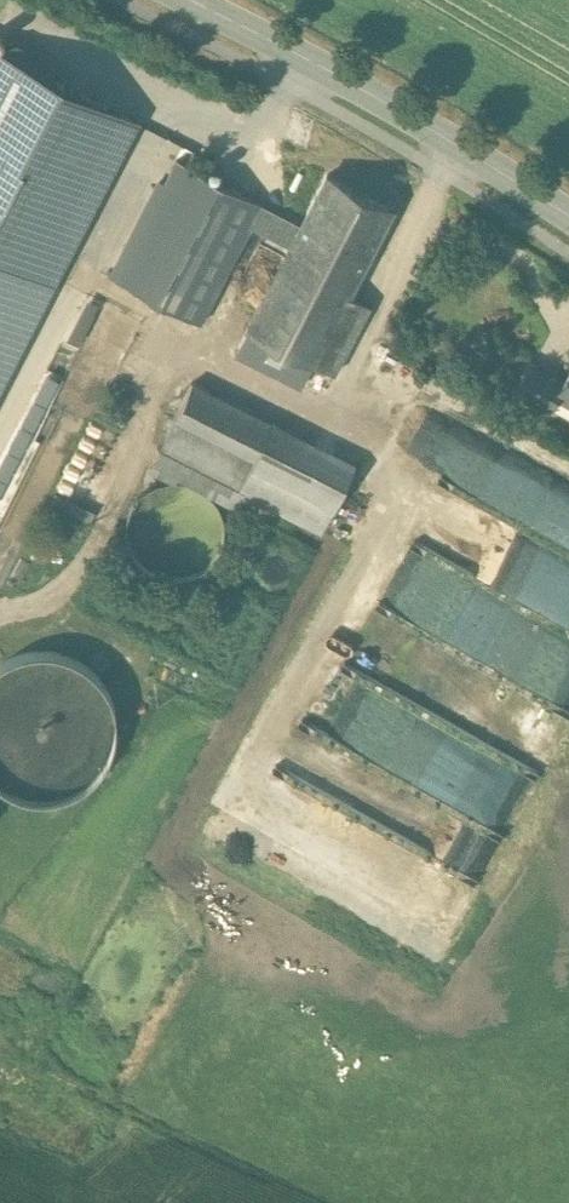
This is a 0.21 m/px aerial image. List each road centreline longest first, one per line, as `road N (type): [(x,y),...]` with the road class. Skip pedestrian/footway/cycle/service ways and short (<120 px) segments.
road 1 (tertiary): [(190,0),(448,142),(568,222)]

